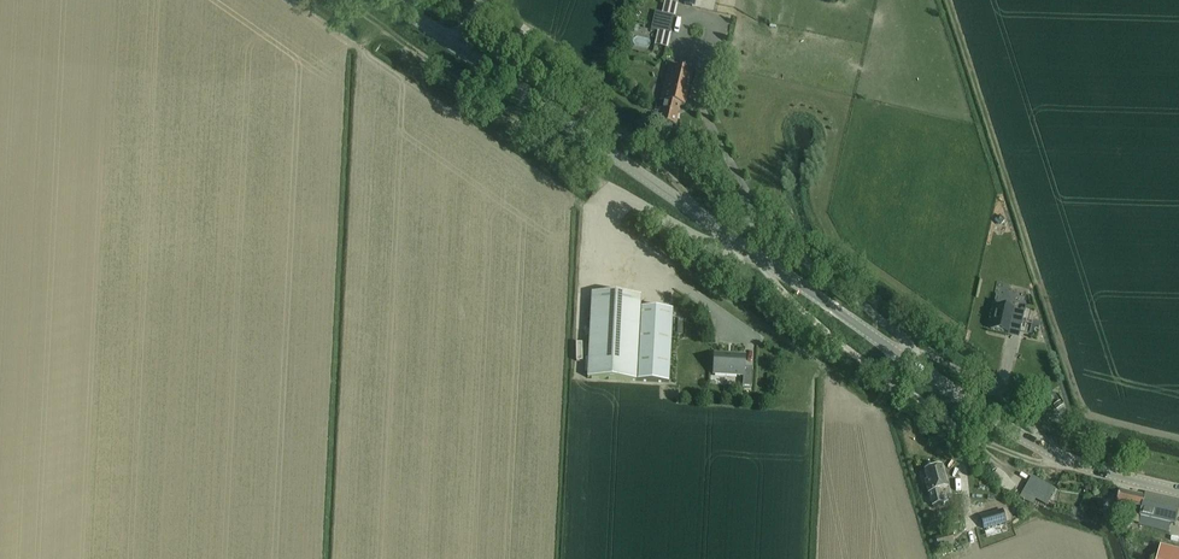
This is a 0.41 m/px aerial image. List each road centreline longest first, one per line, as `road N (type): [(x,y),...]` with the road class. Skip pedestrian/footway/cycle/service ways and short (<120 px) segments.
road 1 (secondary): [(1178,491),(1084,466),(1010,429),(391,0)]
road 2 (track): [(949,0),(1083,412),(1178,441)]
road 3 (track): [(342,0),(621,194)]
road 4 (track): [(359,50),(603,220)]
road 5 (track): [(892,380),(876,406),(822,367),(813,558)]
road 6 (track): [(533,19),(518,43),(521,61),(635,142),(692,210)]
road 7 (track): [(628,136),(751,222)]
road 8 (track): [(1049,423),(1178,469)]

